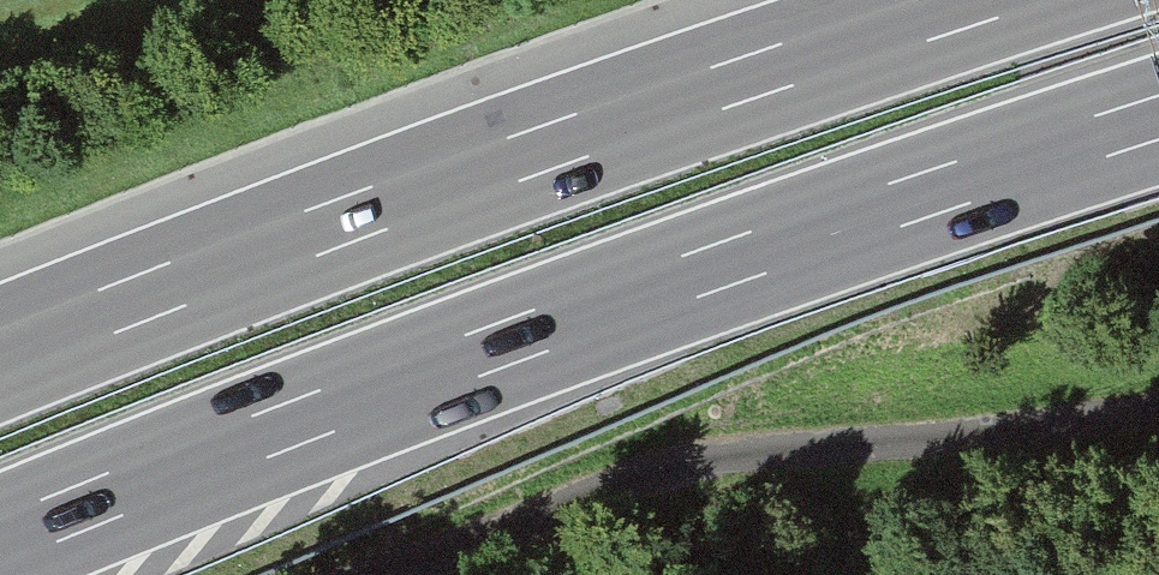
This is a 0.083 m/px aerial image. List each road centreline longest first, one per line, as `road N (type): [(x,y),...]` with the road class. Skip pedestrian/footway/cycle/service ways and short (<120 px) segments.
road 1 (motorway): [(0,537),(370,392),(1158,119)]
road 2 (motorway): [(985,0),(478,175),(0,357)]

